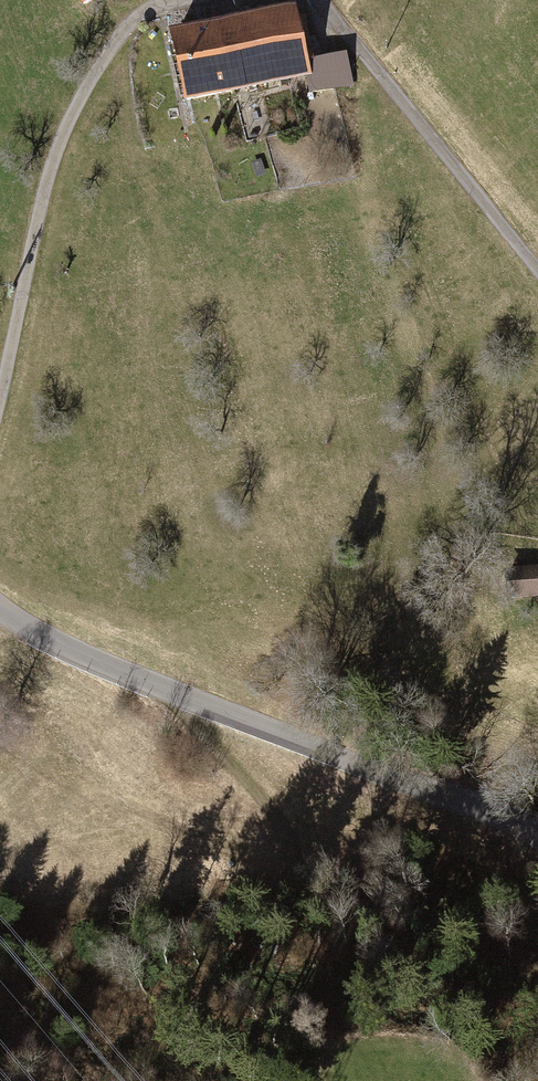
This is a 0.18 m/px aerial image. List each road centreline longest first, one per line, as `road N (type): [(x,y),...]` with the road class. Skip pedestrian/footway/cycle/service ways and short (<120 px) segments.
road 1 (tertiary): [(537,836),(82,655),(0,609)]
road 2 (track): [(109,1080),(159,1046),(282,906),(292,876),(288,844),(265,798),(167,691)]
road 3 (track): [(0,393),(52,160),(83,89),(124,31),(155,5),(178,0)]
road 4 (track): [(315,0),(537,271)]

